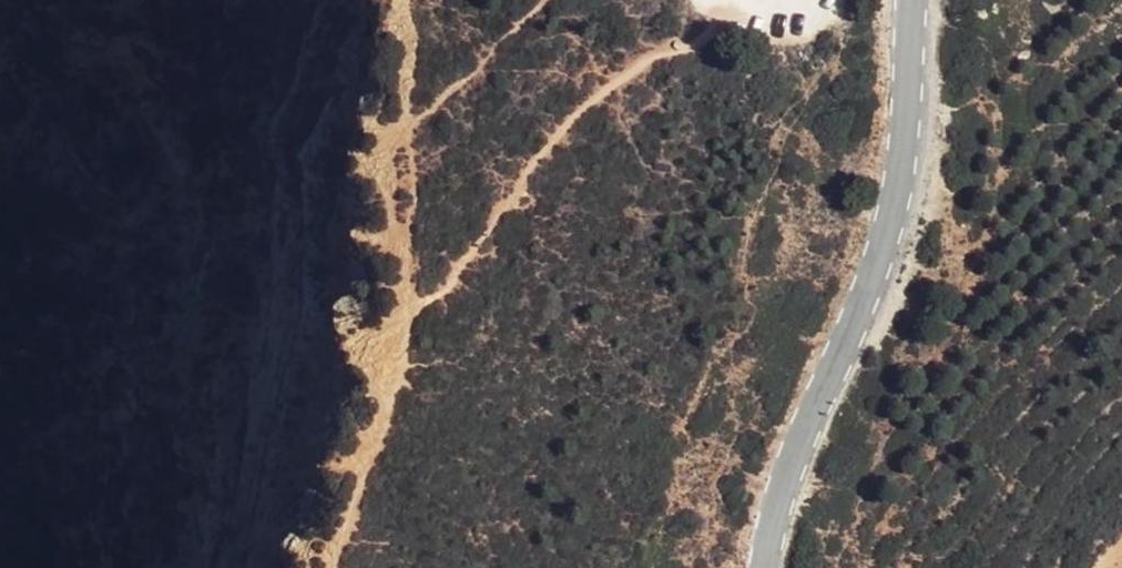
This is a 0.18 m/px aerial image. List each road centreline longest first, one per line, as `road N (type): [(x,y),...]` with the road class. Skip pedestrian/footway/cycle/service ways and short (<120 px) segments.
road 1 (tertiary): [(915,0),(894,210),(803,428),(762,567)]

